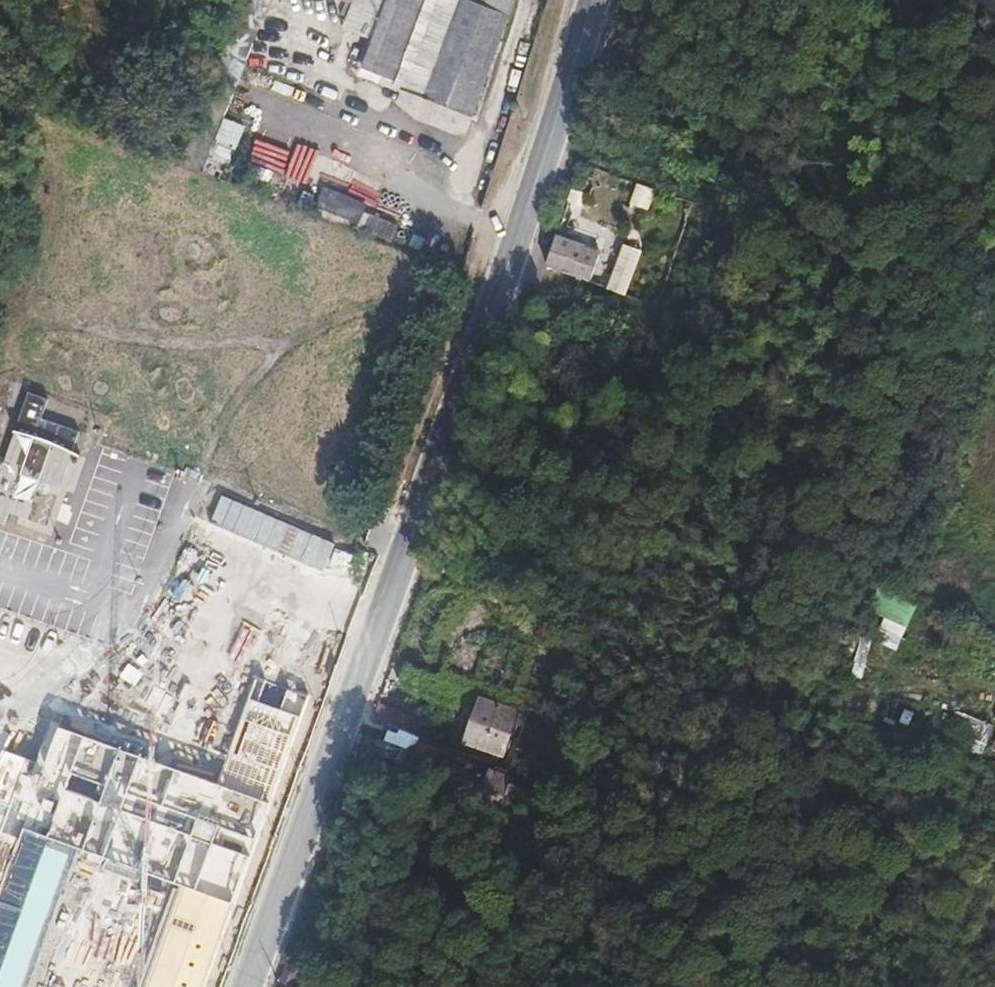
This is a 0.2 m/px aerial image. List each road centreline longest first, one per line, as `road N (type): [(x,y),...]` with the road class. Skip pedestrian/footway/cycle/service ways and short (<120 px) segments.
road 1 (tertiary): [(592,0),(245,986)]

